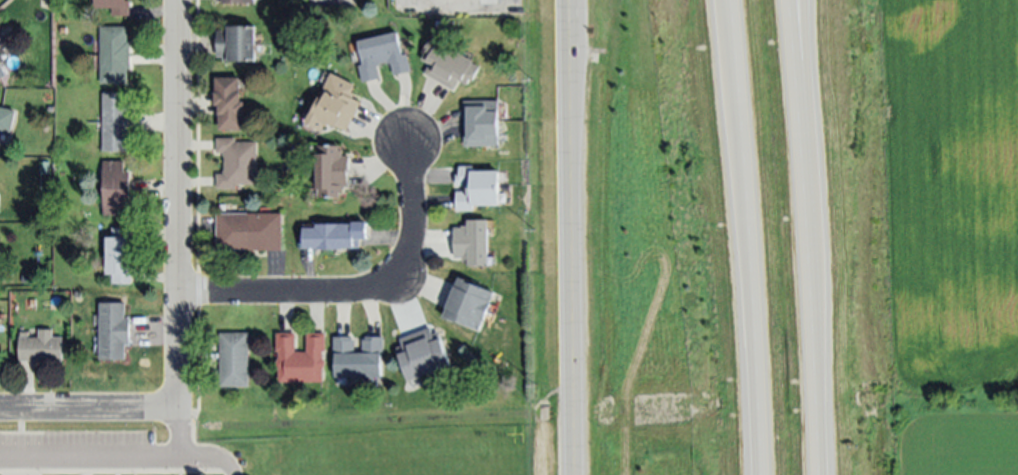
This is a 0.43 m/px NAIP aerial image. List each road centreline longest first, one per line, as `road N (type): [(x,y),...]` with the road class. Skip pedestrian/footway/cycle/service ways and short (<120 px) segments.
road 1 (residential): [(0,410),(82,409),(217,444),(572,445)]
road 2 (motorway): [(727,0),(752,474)]
road 3 (motorway): [(818,474),(794,0)]
road 4 (tertiary): [(569,0),(572,474)]
road 5 (residential): [(179,438),(176,0)]
road 6 (residential): [(179,297),(347,296),(398,284),(416,217),(404,138)]

